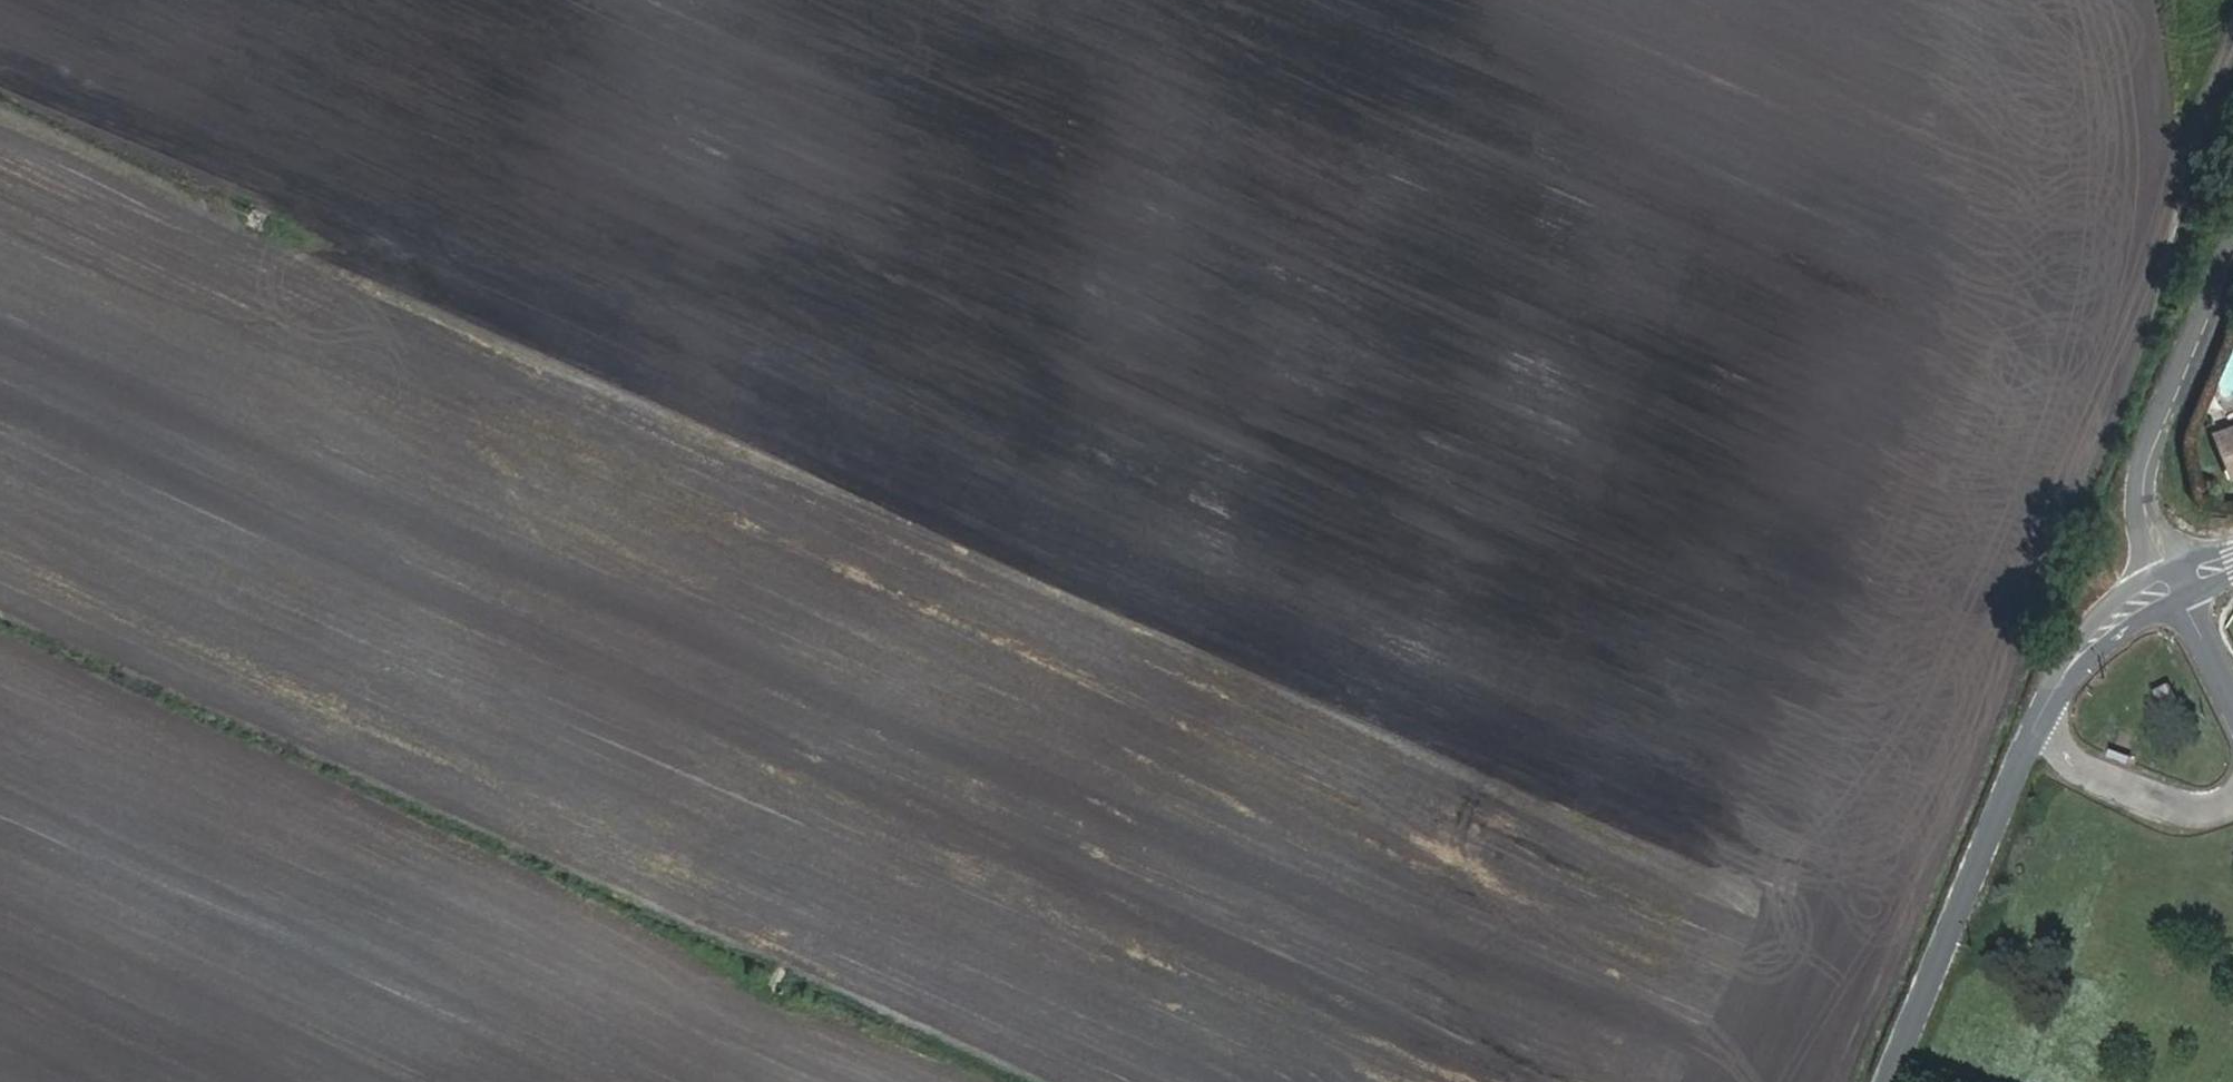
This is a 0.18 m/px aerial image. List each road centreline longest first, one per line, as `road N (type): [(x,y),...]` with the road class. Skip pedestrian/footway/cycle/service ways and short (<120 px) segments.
road 1 (tertiary): [(2163,599),(2081,653),(2038,718),(1897,1081)]
road 2 (unclassified): [(2171,568),(2151,497),(2153,464),(2232,273)]

